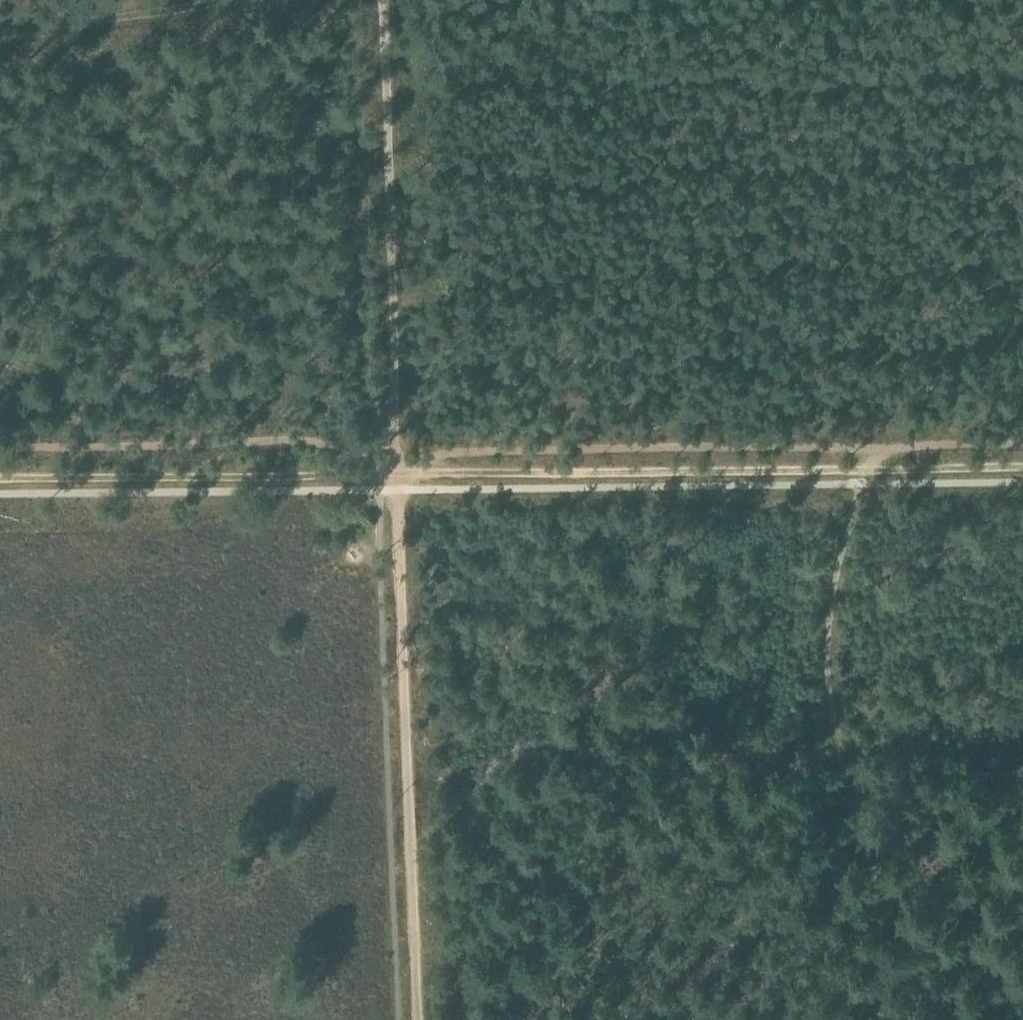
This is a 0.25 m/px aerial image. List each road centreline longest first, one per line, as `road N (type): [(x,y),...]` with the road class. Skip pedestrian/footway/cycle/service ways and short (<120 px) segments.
road 1 (track): [(1022,463),(402,471)]
road 2 (track): [(402,471),(420,1019)]
road 3 (track): [(382,0),(402,471)]
road 4 (track): [(402,471),(0,478)]
road 5 (track): [(230,0),(0,35)]

